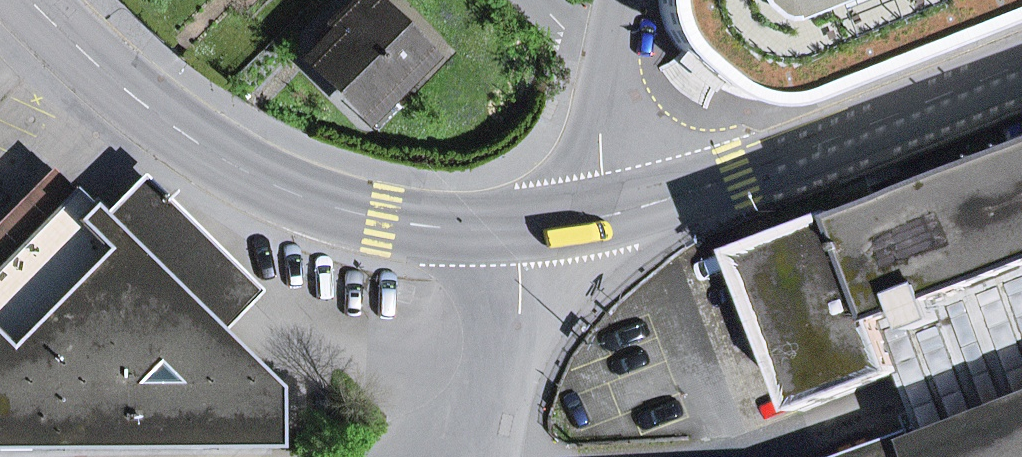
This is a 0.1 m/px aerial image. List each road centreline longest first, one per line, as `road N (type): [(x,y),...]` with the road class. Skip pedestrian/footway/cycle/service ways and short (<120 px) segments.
road 1 (secondary): [(50,20),(175,131),(243,171),(377,219),(513,230)]
road 2 (secondary): [(608,216),(738,176),(1021,64)]
road 3 (tertiary): [(499,456),(519,297),(513,230)]
road 4 (tertiary): [(608,216),(610,64)]

